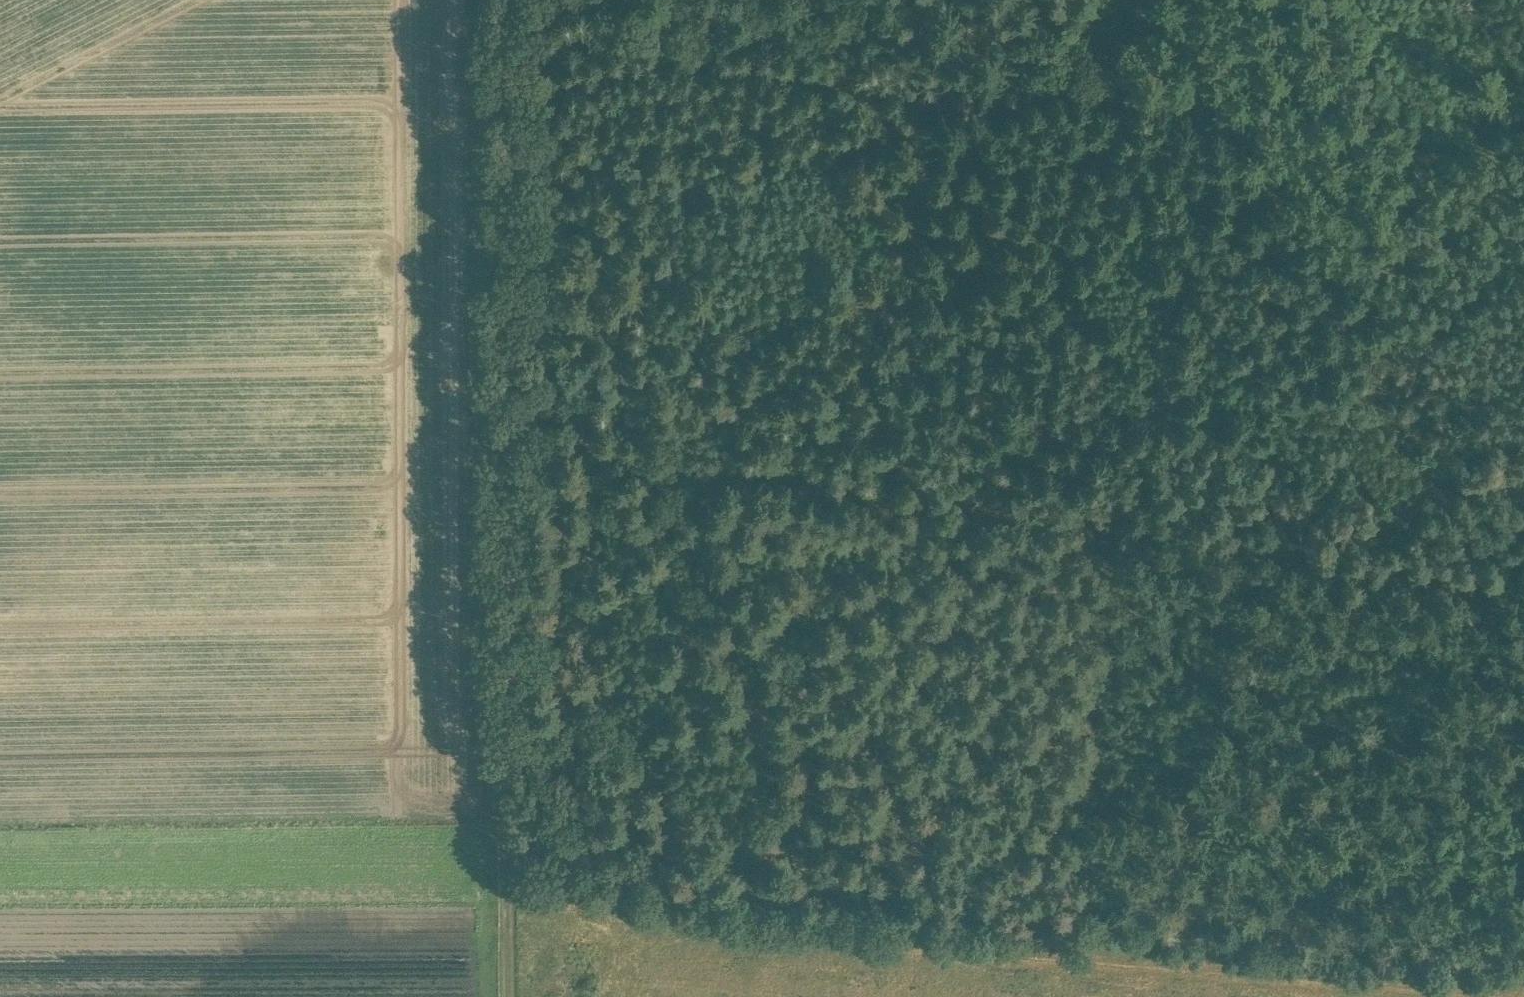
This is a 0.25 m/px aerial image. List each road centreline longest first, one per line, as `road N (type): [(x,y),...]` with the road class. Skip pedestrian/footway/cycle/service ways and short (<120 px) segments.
road 1 (track): [(512,0),(510,996)]

